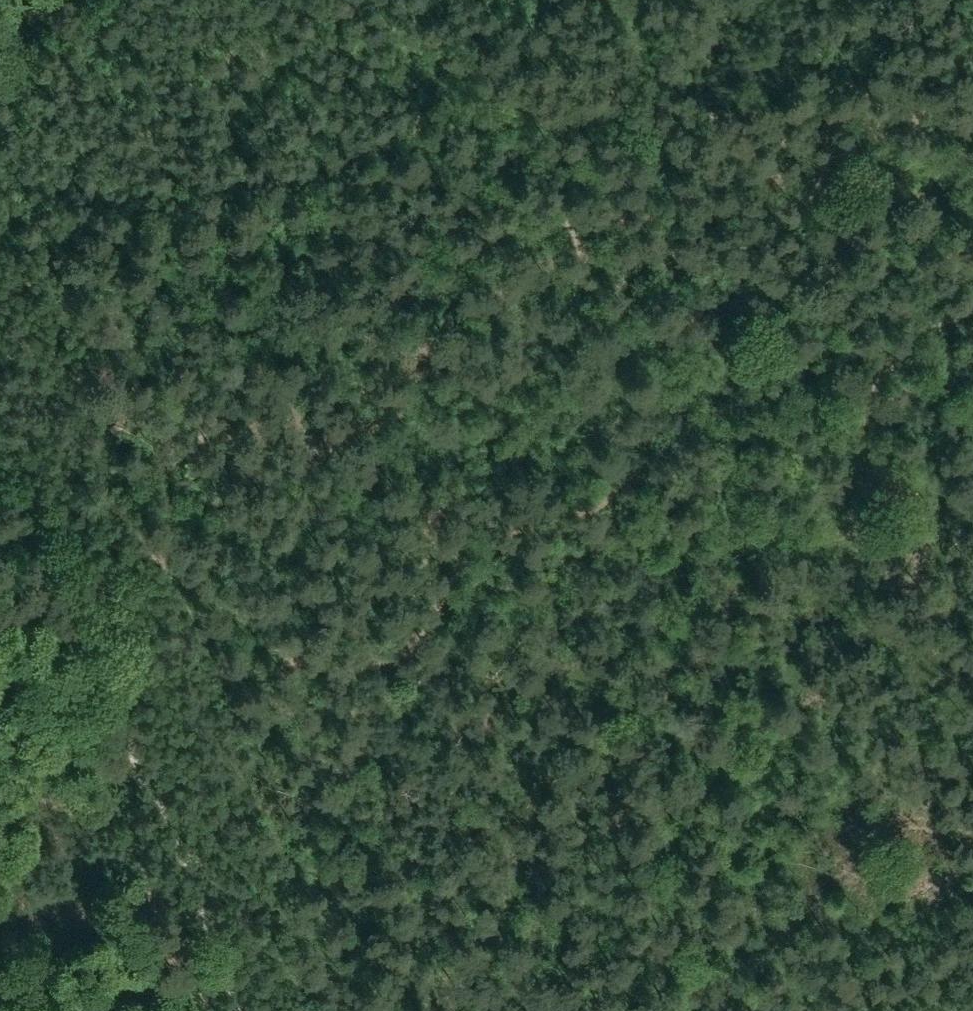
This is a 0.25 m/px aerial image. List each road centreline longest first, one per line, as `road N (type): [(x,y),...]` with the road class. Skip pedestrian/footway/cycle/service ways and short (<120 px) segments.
road 1 (track): [(226,1010),(178,857),(135,762),(121,699),(18,486)]

